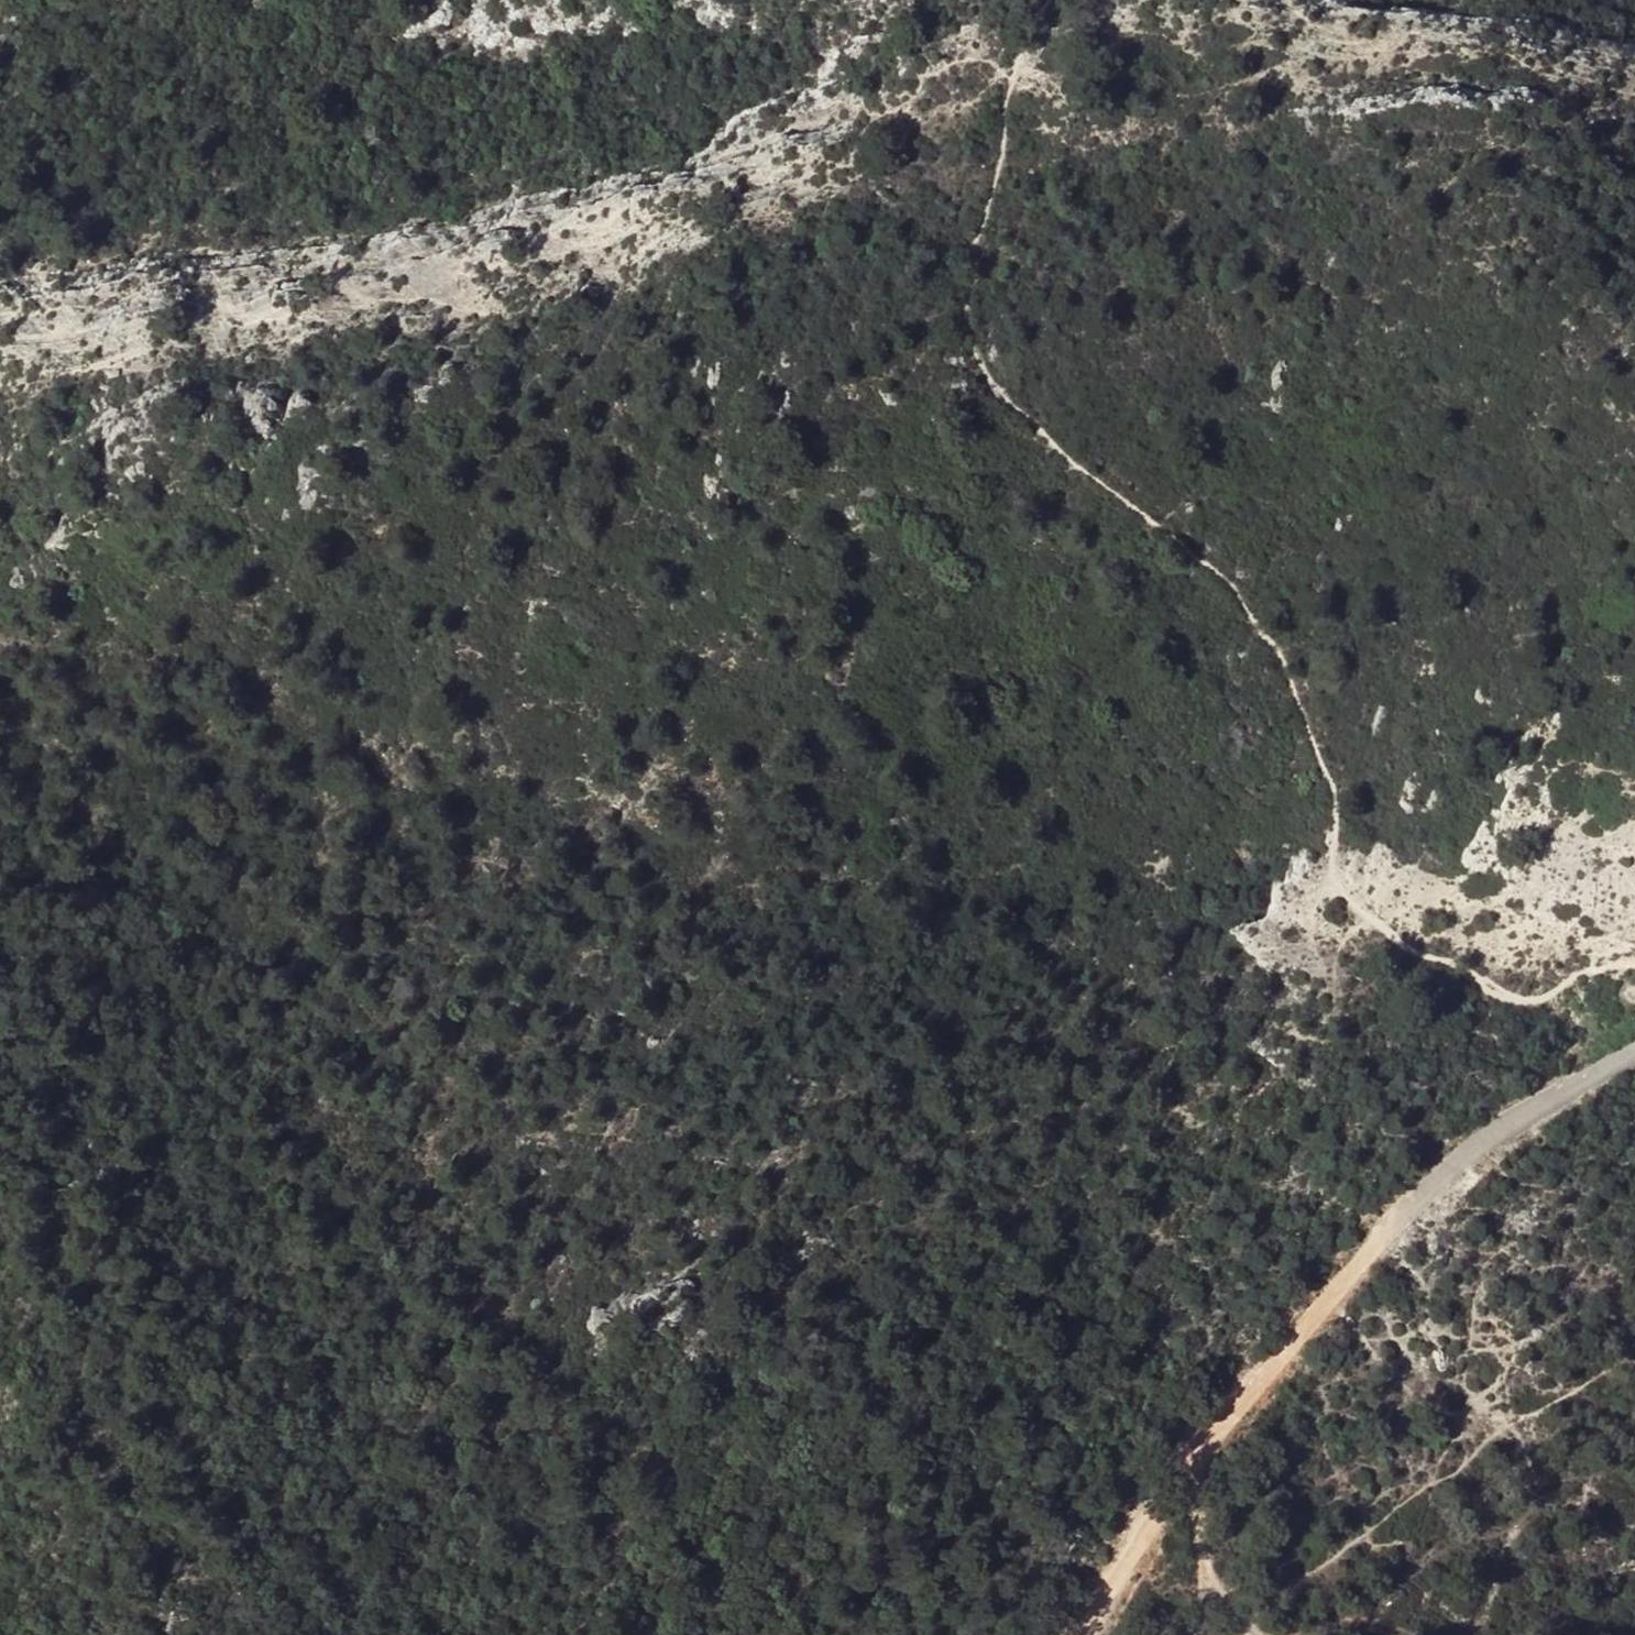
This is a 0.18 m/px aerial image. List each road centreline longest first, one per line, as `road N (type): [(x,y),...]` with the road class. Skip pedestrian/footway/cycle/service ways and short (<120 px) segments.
road 1 (track): [(1076,1634),(1172,1480),(1289,1332),(1425,1194),(1494,1138),(1634,1049)]
road 2 (track): [(1172,1480),(1204,1557),(1198,1634)]

